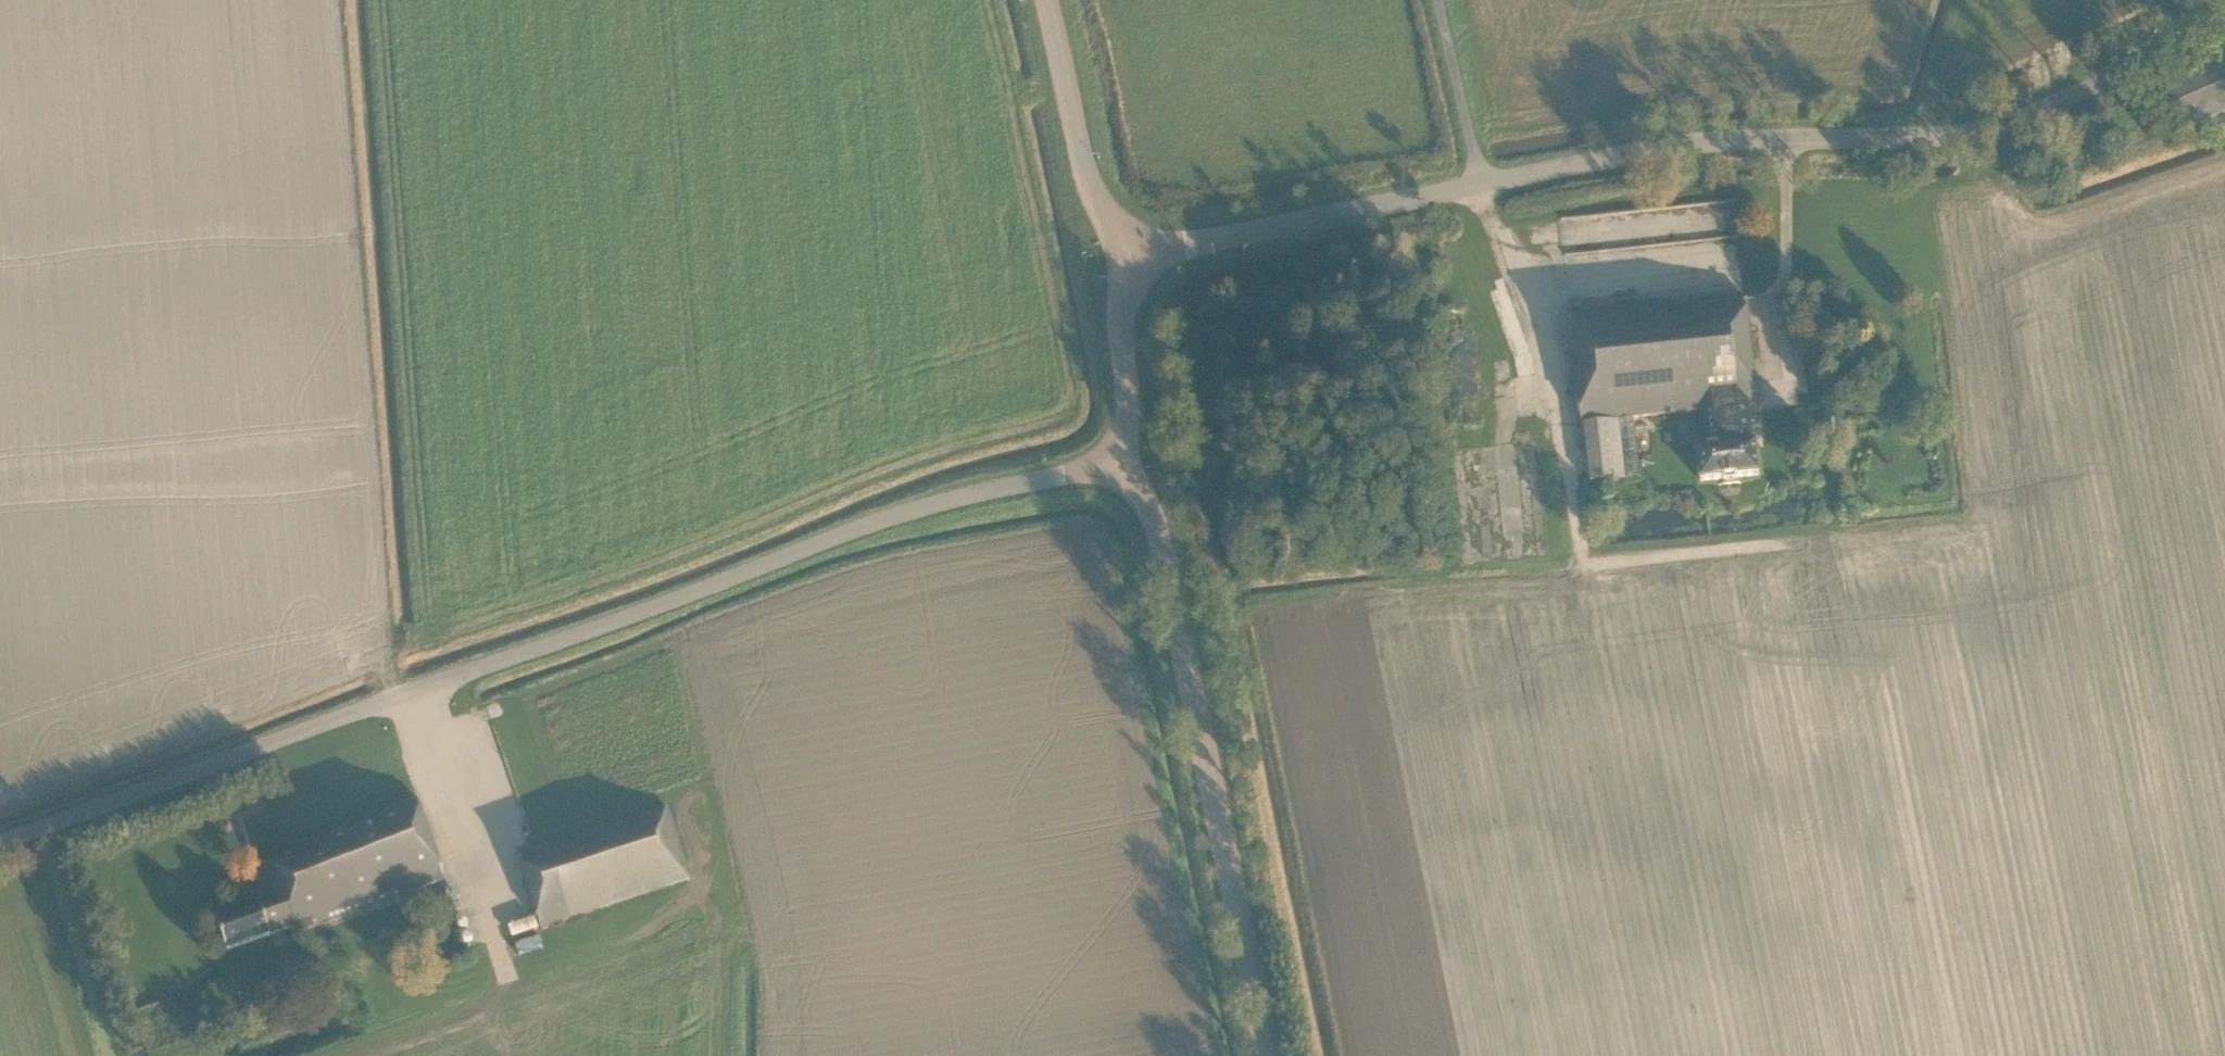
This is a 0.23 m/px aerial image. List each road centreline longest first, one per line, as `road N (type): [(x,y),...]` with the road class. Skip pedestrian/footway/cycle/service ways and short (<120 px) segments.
road 1 (unclassified): [(0,845),(928,512),(1141,465)]
road 2 (tertiary): [(1101,263),(1677,148),(1989,129),(2224,29)]
road 3 (tertiary): [(1266,1055),(1141,465)]
road 4 (tertiary): [(1101,263),(1039,0)]
road 5 (tertiary): [(1141,465),(1101,263)]

